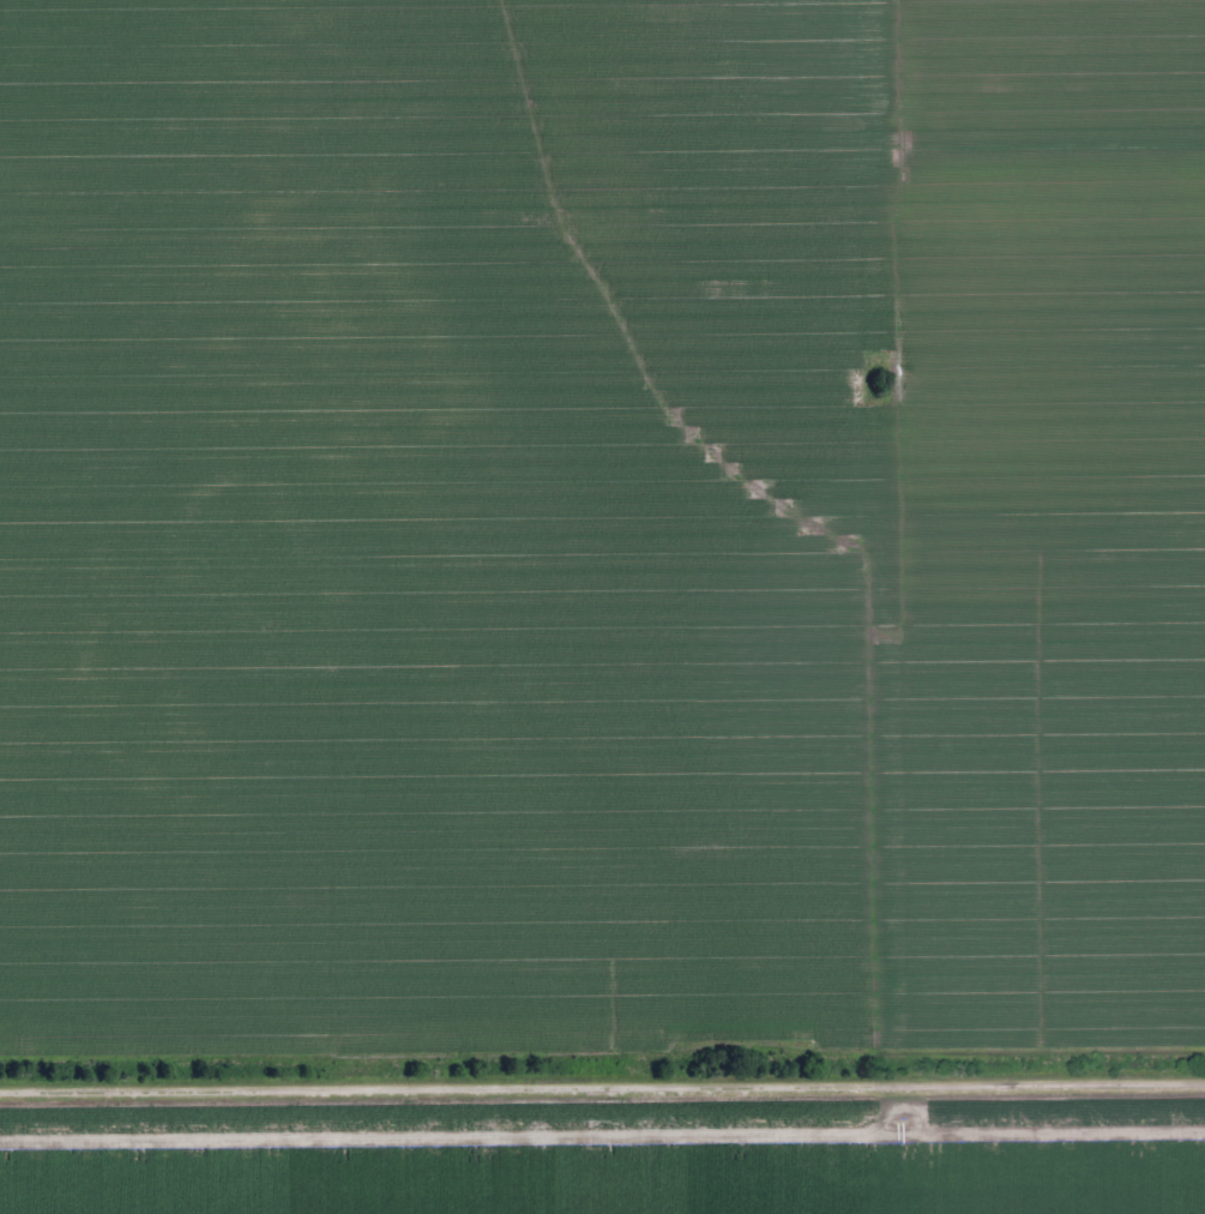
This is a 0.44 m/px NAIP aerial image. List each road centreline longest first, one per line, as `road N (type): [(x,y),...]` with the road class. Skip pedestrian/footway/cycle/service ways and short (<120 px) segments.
road 1 (residential): [(0,1091),(1204,1078)]

